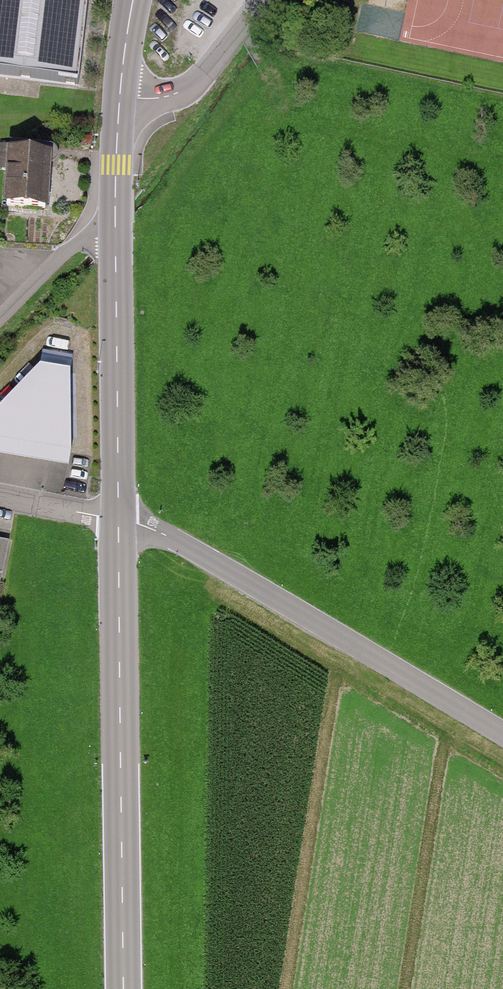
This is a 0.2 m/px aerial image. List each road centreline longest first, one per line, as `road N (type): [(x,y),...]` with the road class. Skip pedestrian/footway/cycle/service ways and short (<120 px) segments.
road 1 (secondary): [(118,520),(124,988)]
road 2 (unclassified): [(502,734),(167,536),(118,520)]
road 3 (secondary): [(115,231),(118,520)]
road 4 (residential): [(119,98),(163,98),(196,85),(267,0)]
road 5 (residential): [(115,231),(72,245),(0,320)]
road 6 (secondary): [(119,98),(115,231)]
road 7 (residential): [(0,498),(118,520)]

